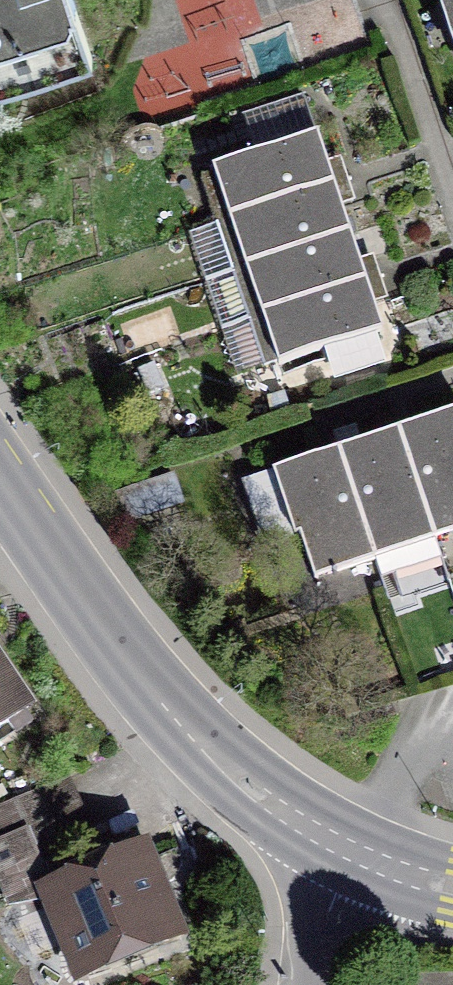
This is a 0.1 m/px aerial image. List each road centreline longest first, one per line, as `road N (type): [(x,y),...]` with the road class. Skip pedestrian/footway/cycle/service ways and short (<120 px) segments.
road 1 (tertiary): [(352,852),(296,824),(164,703),(0,473)]
road 2 (residential): [(352,852),(313,984)]

